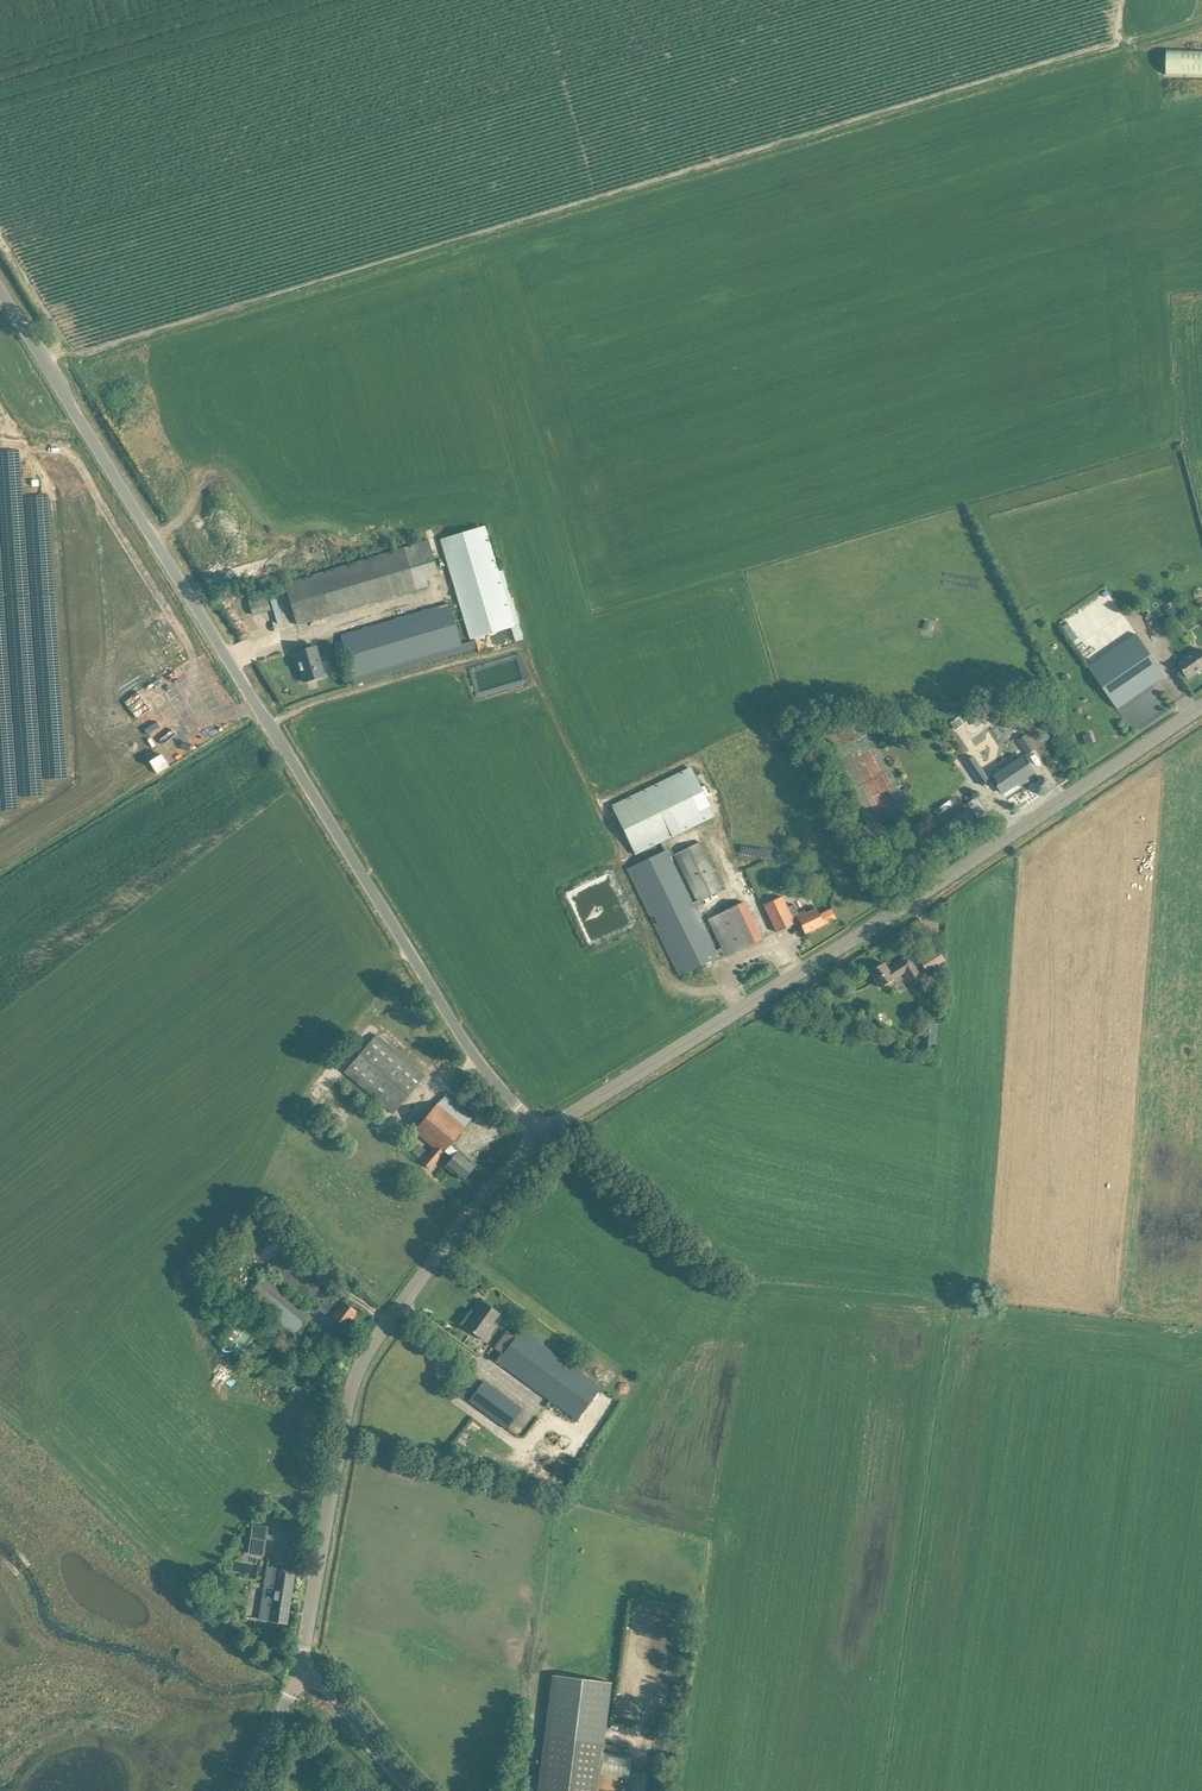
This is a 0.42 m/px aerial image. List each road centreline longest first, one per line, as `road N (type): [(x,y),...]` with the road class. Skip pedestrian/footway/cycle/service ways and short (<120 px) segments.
road 1 (unclassified): [(542,1132),(473,1054),(0,290)]
road 2 (tertiary): [(542,1132),(851,941),(1201,706)]
road 3 (tertiary): [(301,1671),(358,1374),(428,1267),(542,1132)]
road 4 (unclassified): [(413,1790),(325,1685),(301,1671)]
road 5 (tertiary): [(237,1790),(301,1671)]

